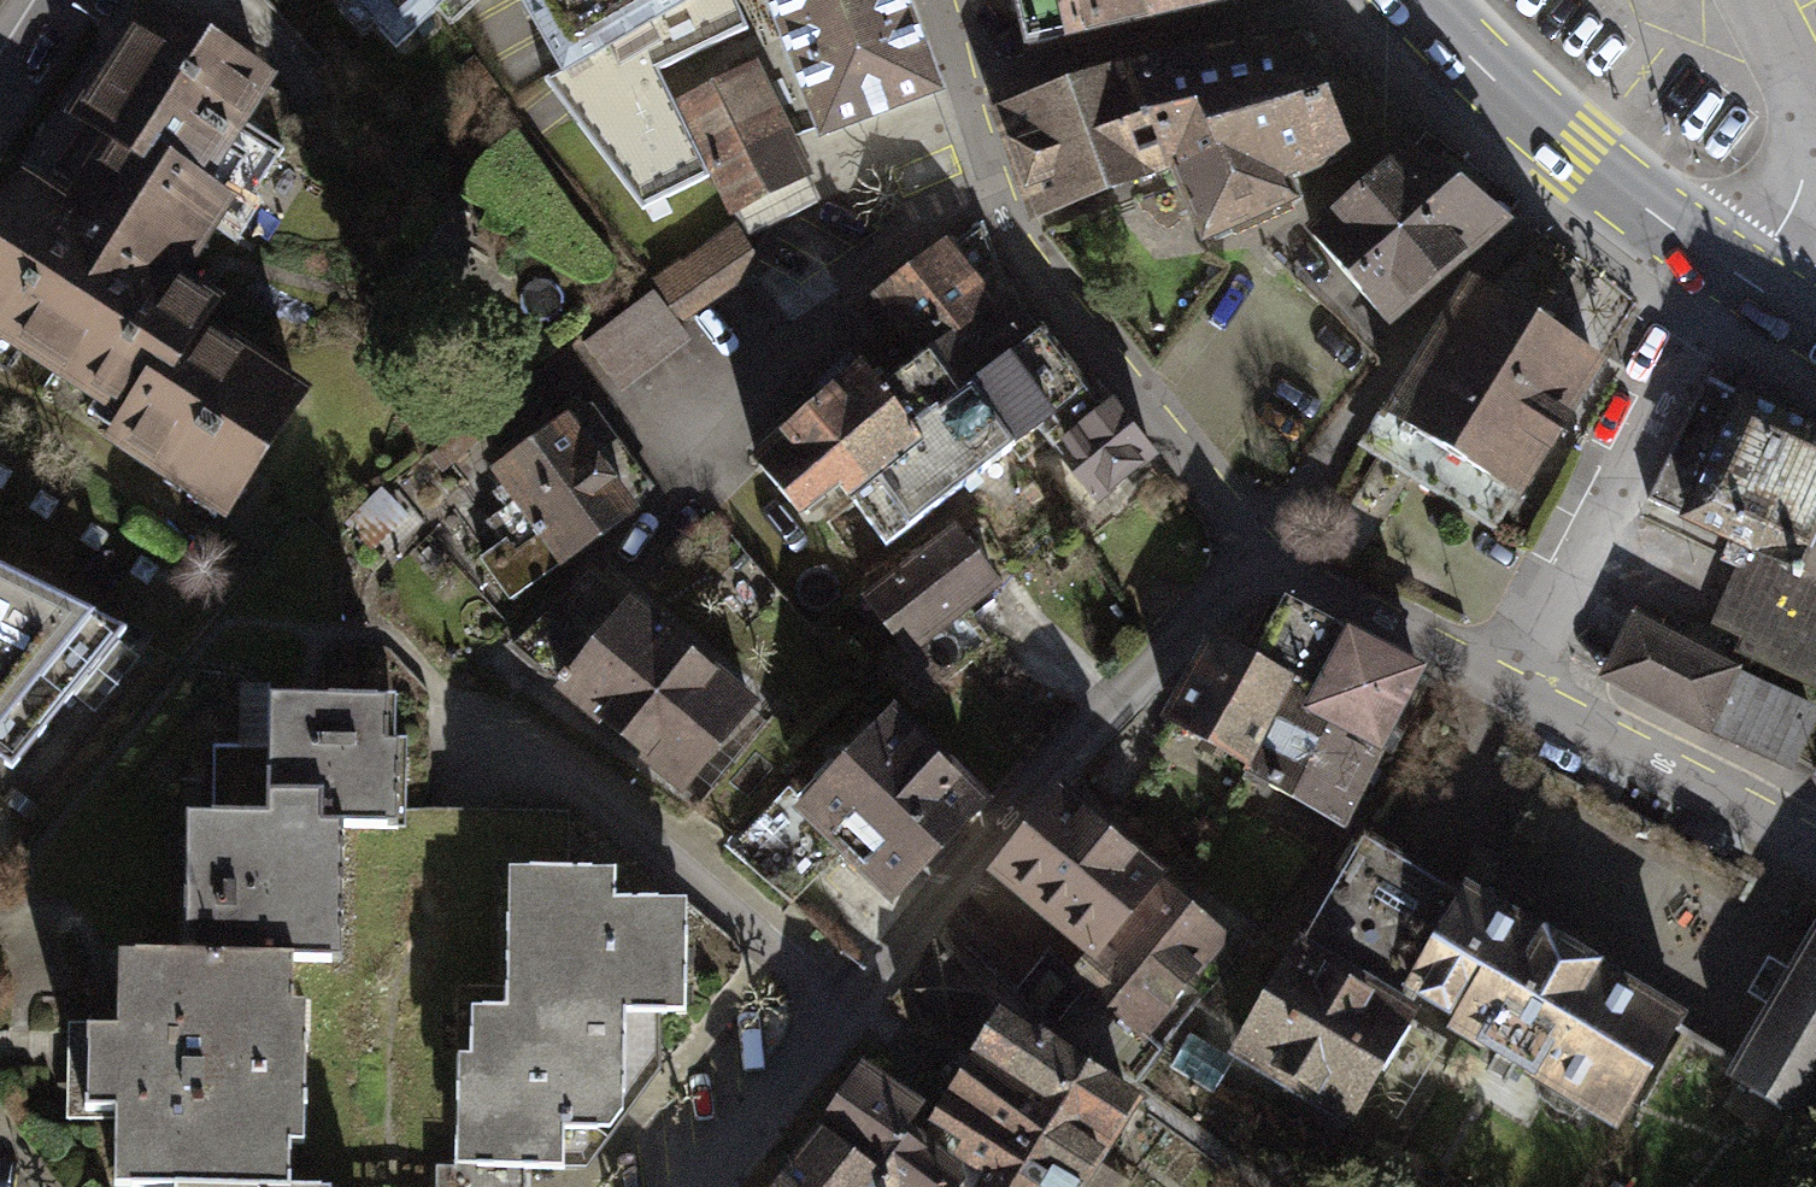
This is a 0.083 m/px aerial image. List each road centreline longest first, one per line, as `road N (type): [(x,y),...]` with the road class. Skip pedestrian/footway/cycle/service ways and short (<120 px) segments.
road 1 (residential): [(930,0),(991,190),(1016,243),(1262,538)]
road 2 (residential): [(848,1012),(1067,747),(1262,538)]
road 3 (residential): [(1512,690),(1739,283)]
road 4 (primary): [(1417,0),(1573,153),(1739,283)]
road 5 (residential): [(1512,690),(1815,849)]
road 6 (residential): [(1739,283),(1792,200),(1806,158),(1801,111),(1744,0)]
road 7 (residential): [(1262,538),(1512,690)]
road 8 (residential): [(848,1012),(708,1186)]
road 9 (residential): [(0,112),(69,0)]

